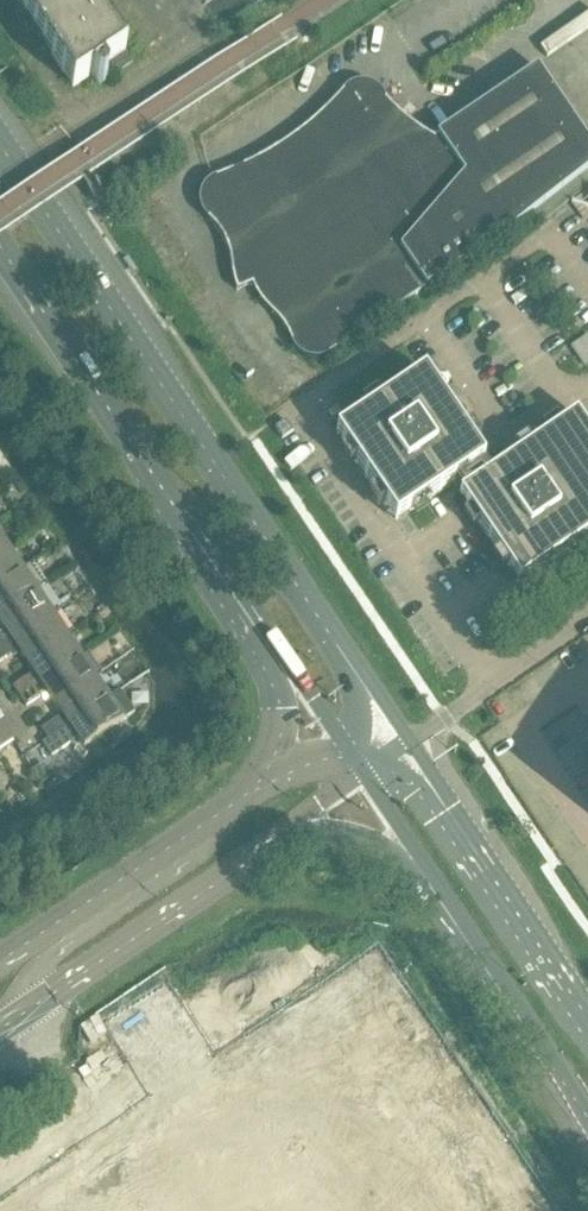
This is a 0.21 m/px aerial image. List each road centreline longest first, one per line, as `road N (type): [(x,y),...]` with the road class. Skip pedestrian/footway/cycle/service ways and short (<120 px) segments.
road 1 (secondary): [(412,753),(0,141)]
road 2 (secondary): [(0,248),(286,661)]
road 3 (primary): [(0,1032),(295,837)]
road 4 (primary): [(262,785),(0,964)]
road 5 (secondary): [(587,1011),(412,753)]
road 6 (secondary): [(426,867),(587,1114)]
road 7 (unclassified): [(412,753),(587,618)]
road 8 (primary): [(295,837),(343,841),(426,867)]
road 9 (primary): [(286,661),(262,785)]

